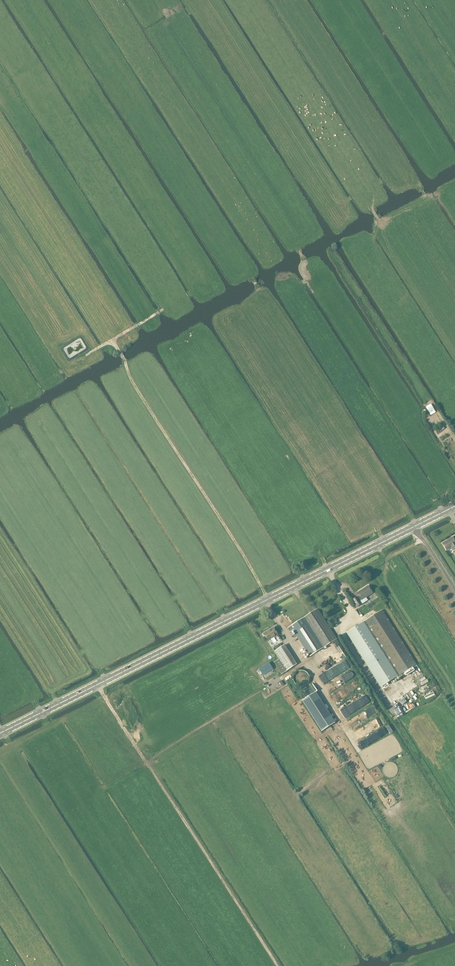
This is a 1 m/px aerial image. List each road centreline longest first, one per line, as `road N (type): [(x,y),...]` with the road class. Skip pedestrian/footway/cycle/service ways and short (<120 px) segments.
road 1 (secondary): [(0,734),(454,506)]
road 2 (track): [(114,340),(129,379),(269,599)]
road 3 (track): [(0,405),(162,310),(198,284),(190,271)]
road 4 (track): [(276,965),(146,762)]
road 5 (track): [(146,762),(305,663)]

